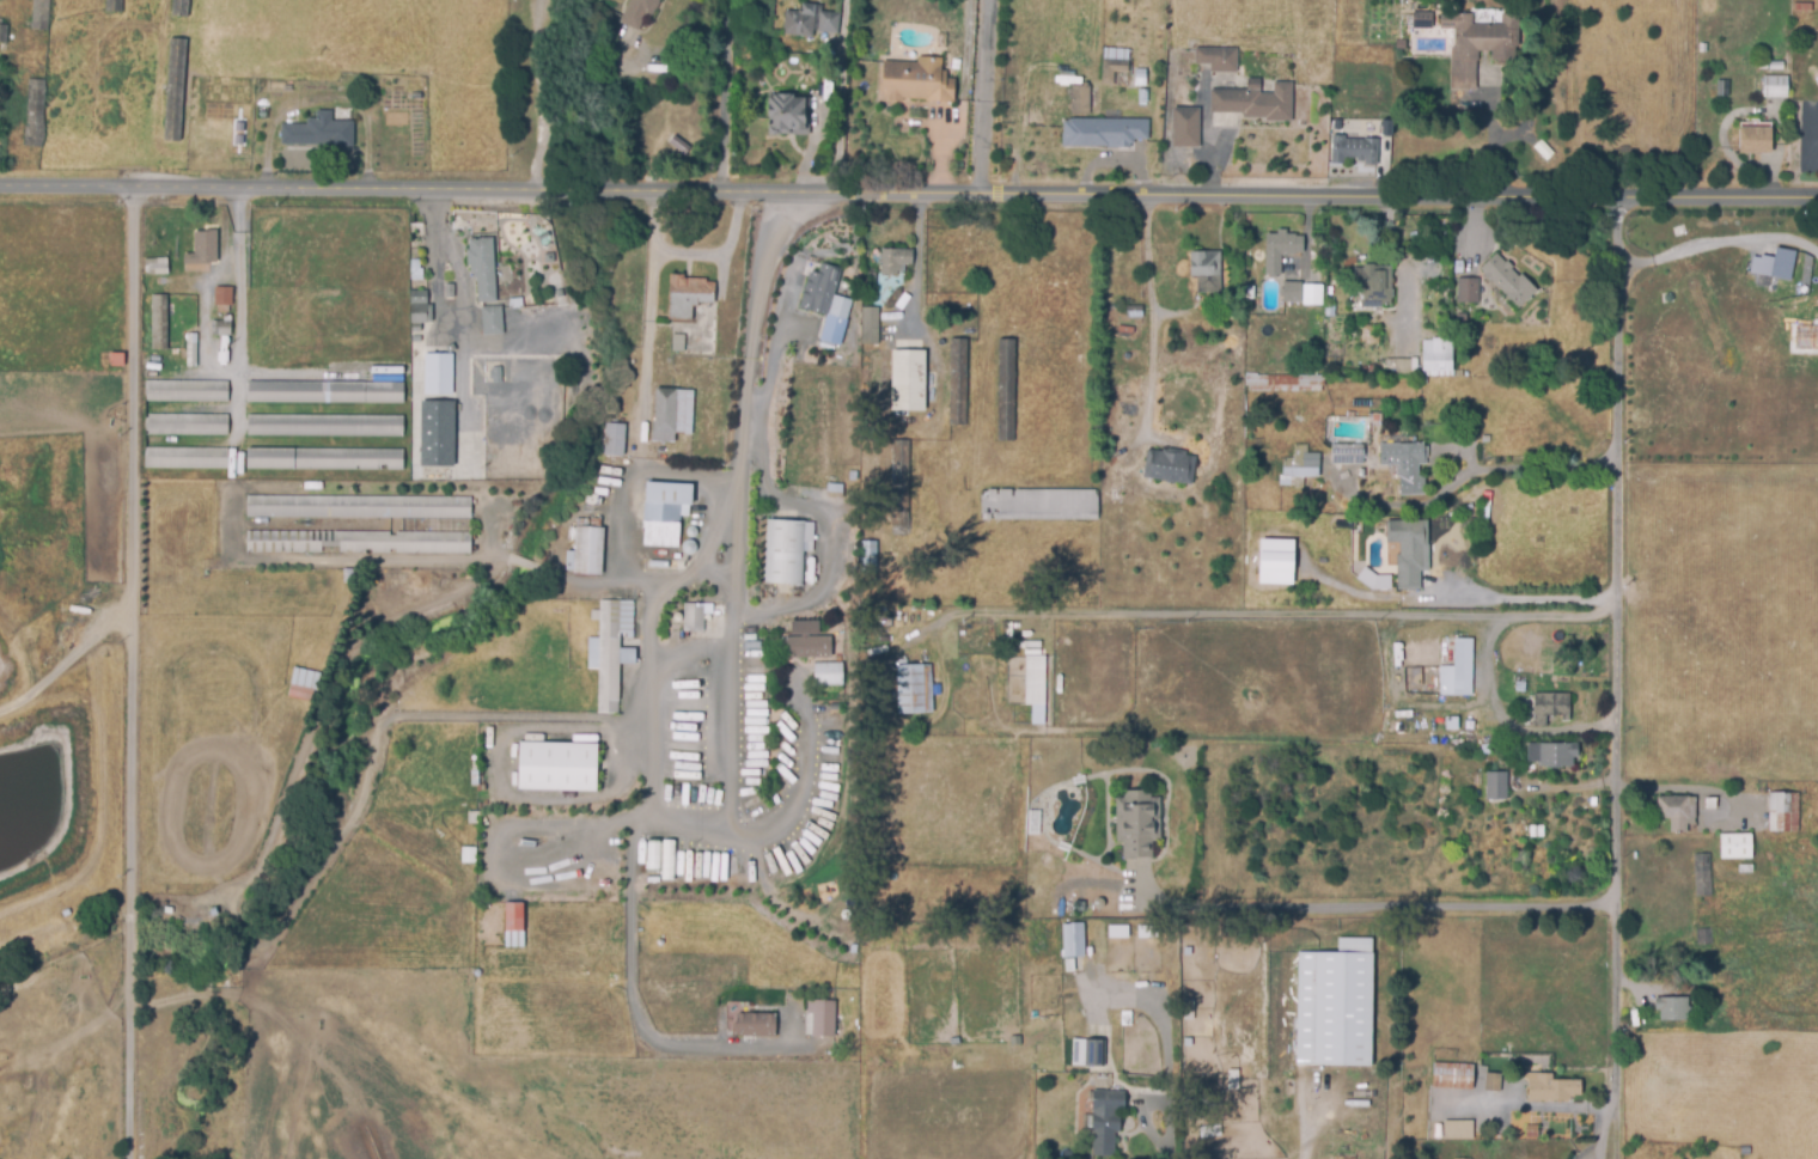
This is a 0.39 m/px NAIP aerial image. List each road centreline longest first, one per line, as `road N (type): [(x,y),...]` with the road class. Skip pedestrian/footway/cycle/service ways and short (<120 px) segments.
road 1 (residential): [(0,188),(1817,202)]
road 2 (residential): [(133,189),(149,1158)]
road 3 (residential): [(1617,202),(1616,1030)]

